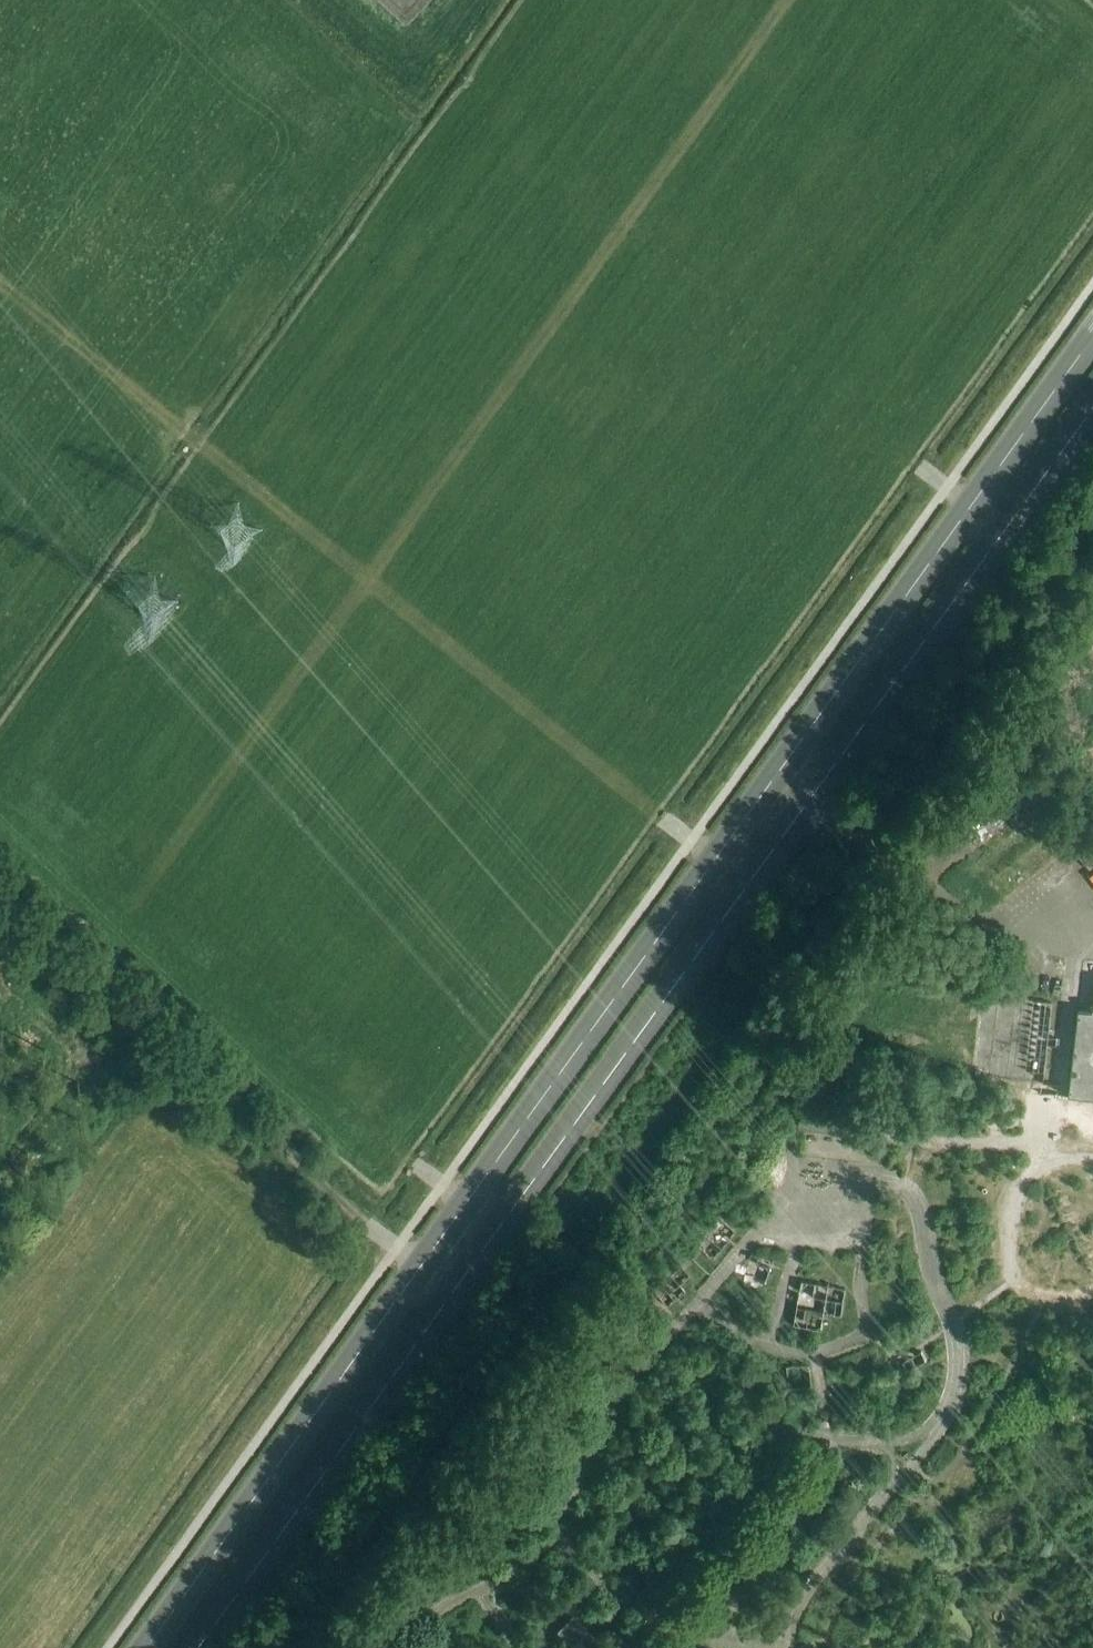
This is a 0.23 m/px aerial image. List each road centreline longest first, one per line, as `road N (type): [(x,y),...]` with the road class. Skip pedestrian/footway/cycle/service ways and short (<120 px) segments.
road 1 (tertiary): [(1092,340),(146,1647)]
road 2 (tertiary): [(198,1647),(1092,411)]
road 3 (track): [(787,0),(151,882)]
road 4 (track): [(0,285),(661,817)]

